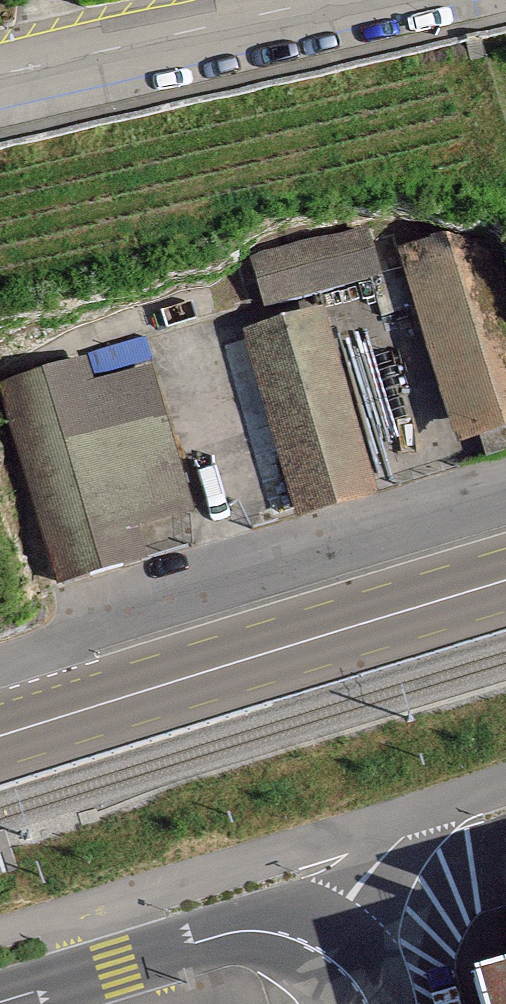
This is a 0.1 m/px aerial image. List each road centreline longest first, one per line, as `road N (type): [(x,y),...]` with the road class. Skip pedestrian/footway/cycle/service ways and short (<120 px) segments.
road 1 (primary): [(505,582),(0,737)]
road 2 (tertiary): [(354,0),(0,88)]
road 3 (unclassified): [(11,1003),(227,951),(316,958)]

